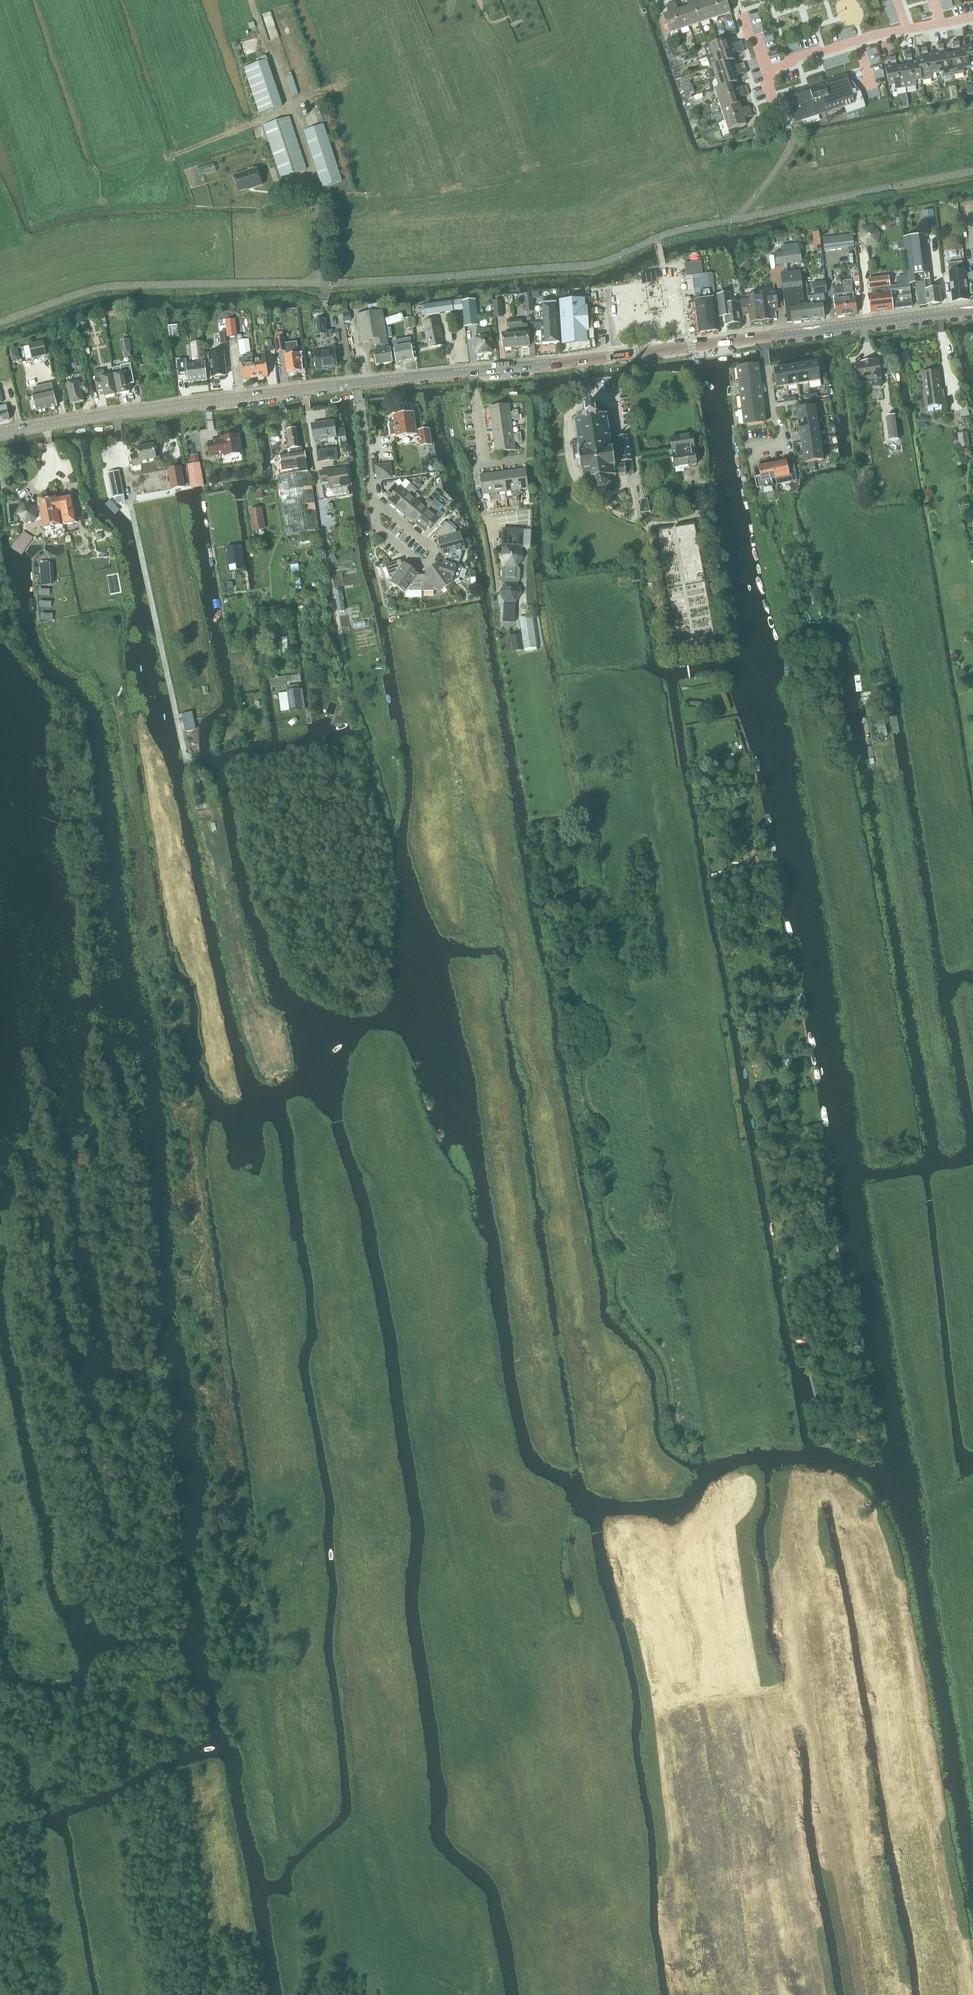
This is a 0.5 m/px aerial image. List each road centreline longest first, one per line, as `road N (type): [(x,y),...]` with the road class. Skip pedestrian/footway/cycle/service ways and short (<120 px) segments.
road 1 (secondary): [(0,437),(357,383)]
road 2 (unclassified): [(0,322),(103,287),(324,283)]
road 3 (secondary): [(472,371),(762,337)]
road 4 (secondary): [(762,337),(972,311)]
road 5 (residential): [(374,502),(431,547),(431,559),(420,562),(378,528)]
road 6 (residential): [(749,451),(785,446),(772,417),(762,337)]
road 7 (residential): [(495,589),(480,466)]
road 8 (residential): [(374,502),(357,383)]

